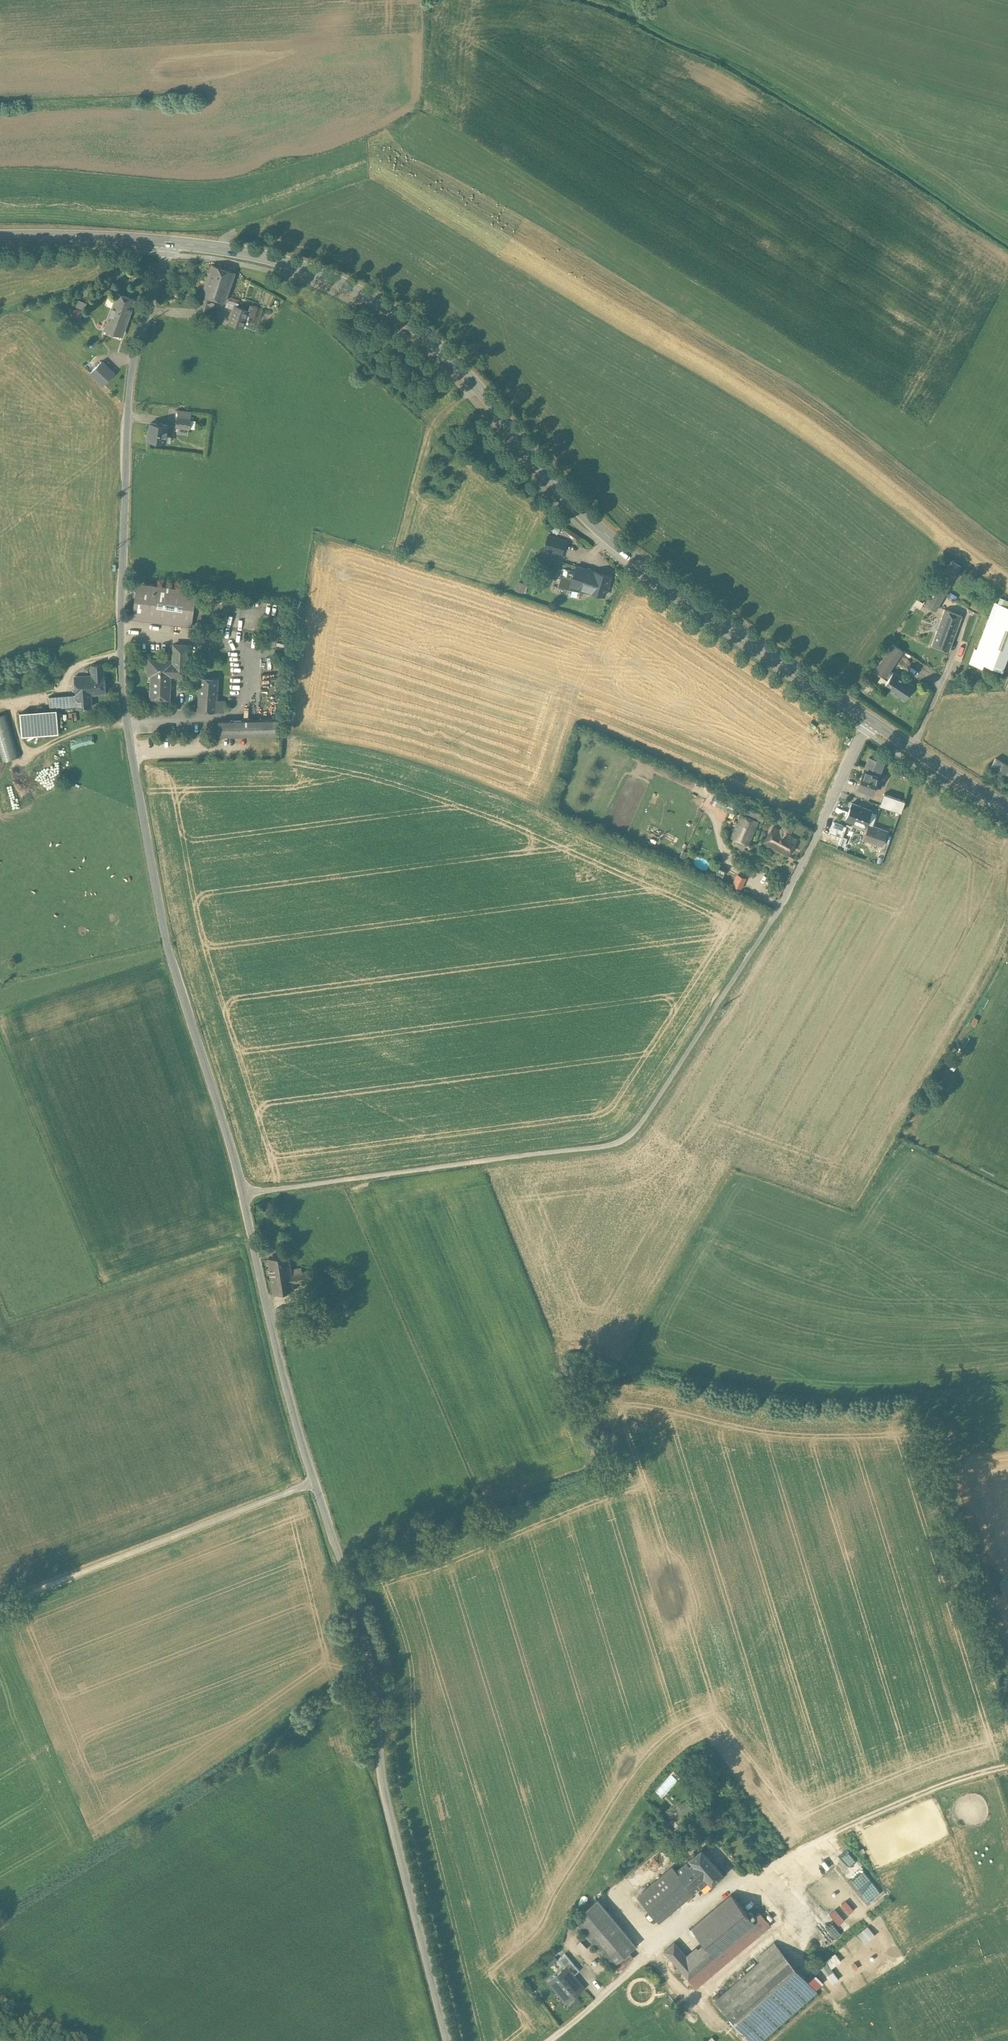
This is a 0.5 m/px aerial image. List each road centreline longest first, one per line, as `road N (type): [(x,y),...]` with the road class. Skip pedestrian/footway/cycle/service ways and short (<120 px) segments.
road 1 (unclassified): [(168,238),(130,406),(125,660),(133,740),(170,943),(227,1124),(316,1482)]
road 2 (tertiary): [(168,238),(334,274),(400,311),(484,389),(630,549),(1007,806)]
road 3 (track): [(243,1192),(628,1136),(797,879),(864,731)]
road 4 (unclassified): [(316,1482),(367,1642),(385,1783),(451,2040)]
road 5 (unclassified): [(316,1482),(0,1604)]
road 6 (tertiary): [(0,233),(168,238)]

